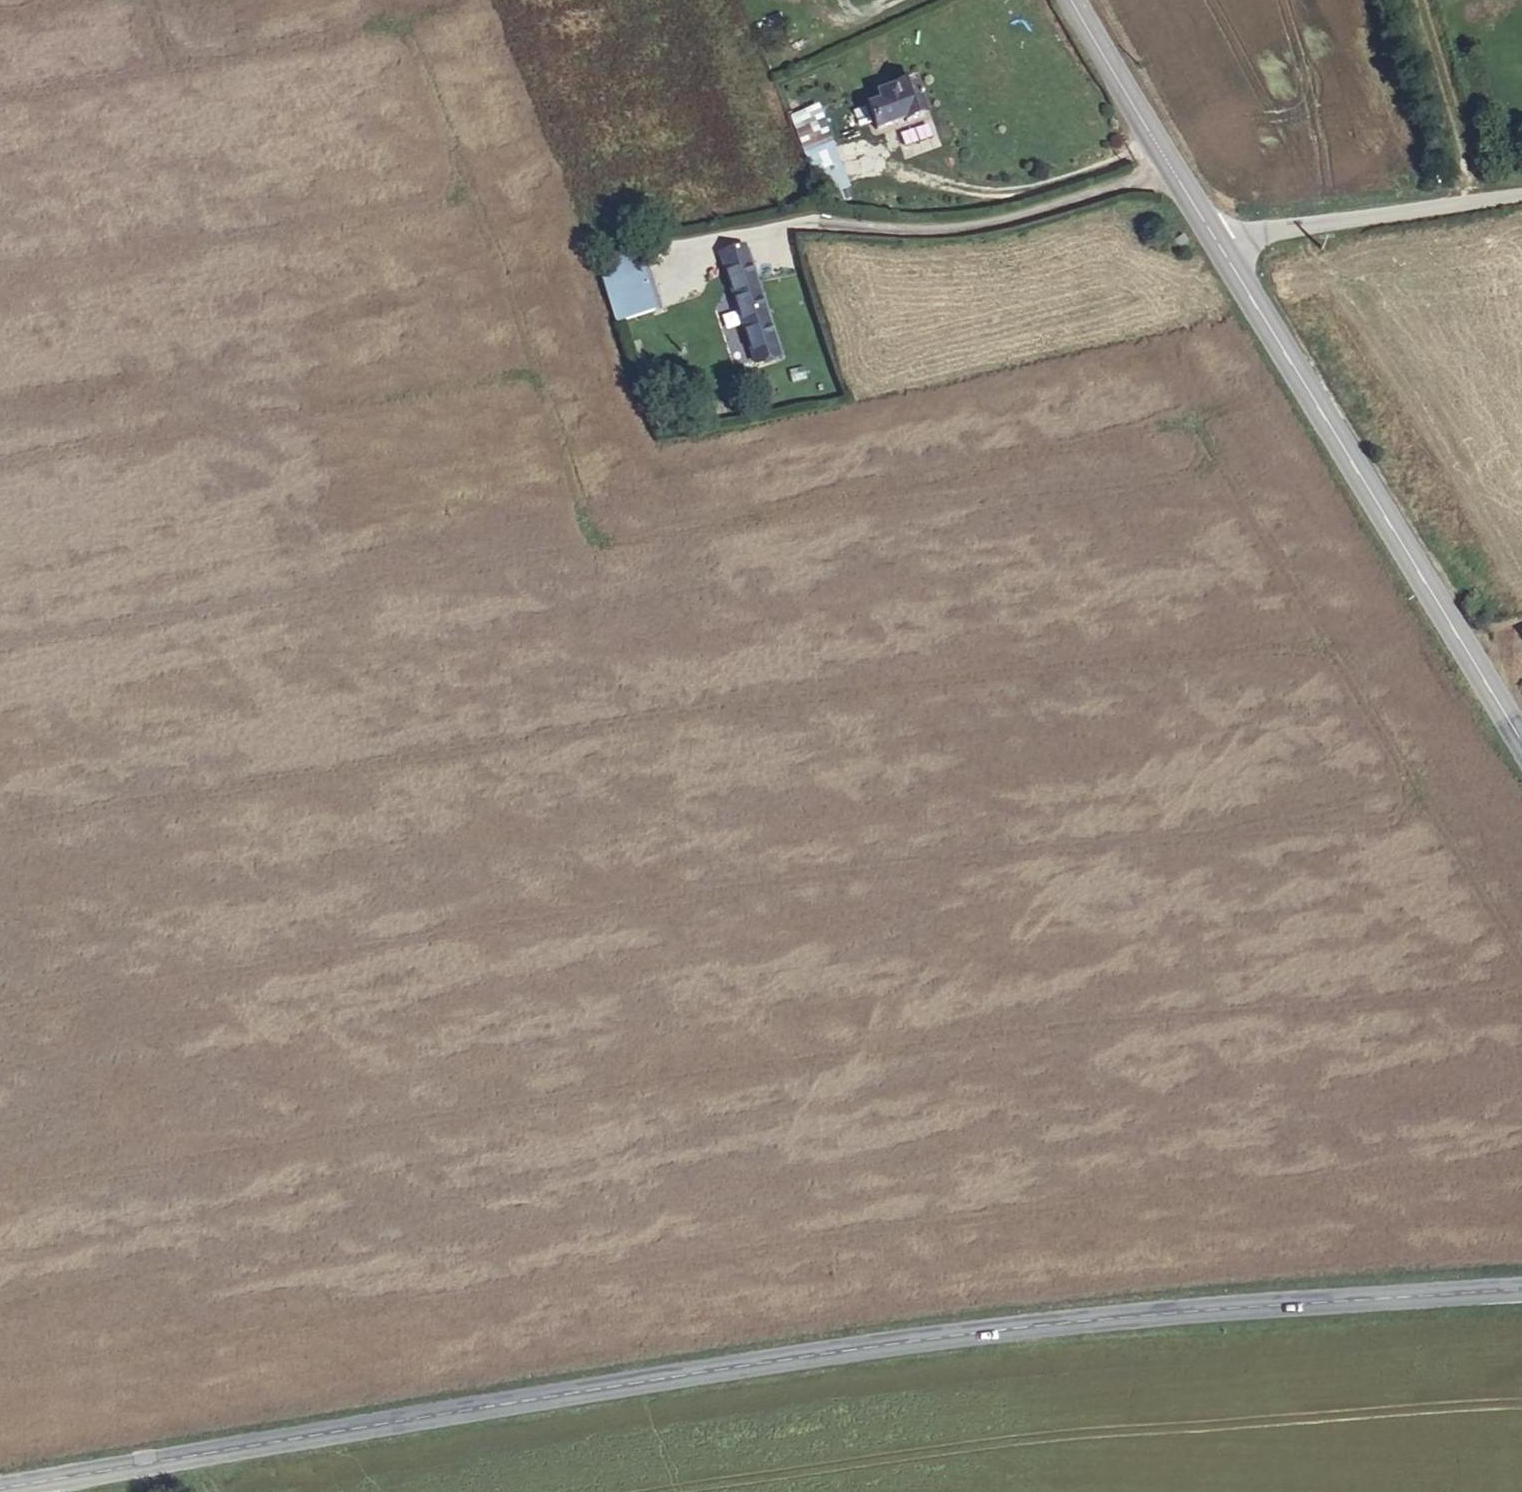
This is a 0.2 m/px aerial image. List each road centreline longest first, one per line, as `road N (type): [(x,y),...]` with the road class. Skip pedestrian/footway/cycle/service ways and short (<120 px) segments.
road 1 (tertiary): [(0,1489),(968,1329),(1521,1286)]
road 2 (secondary): [(1211,236),(1521,743)]
road 3 (residential): [(1521,194),(1211,236)]
road 4 (secondary): [(1067,0),(1211,236)]

